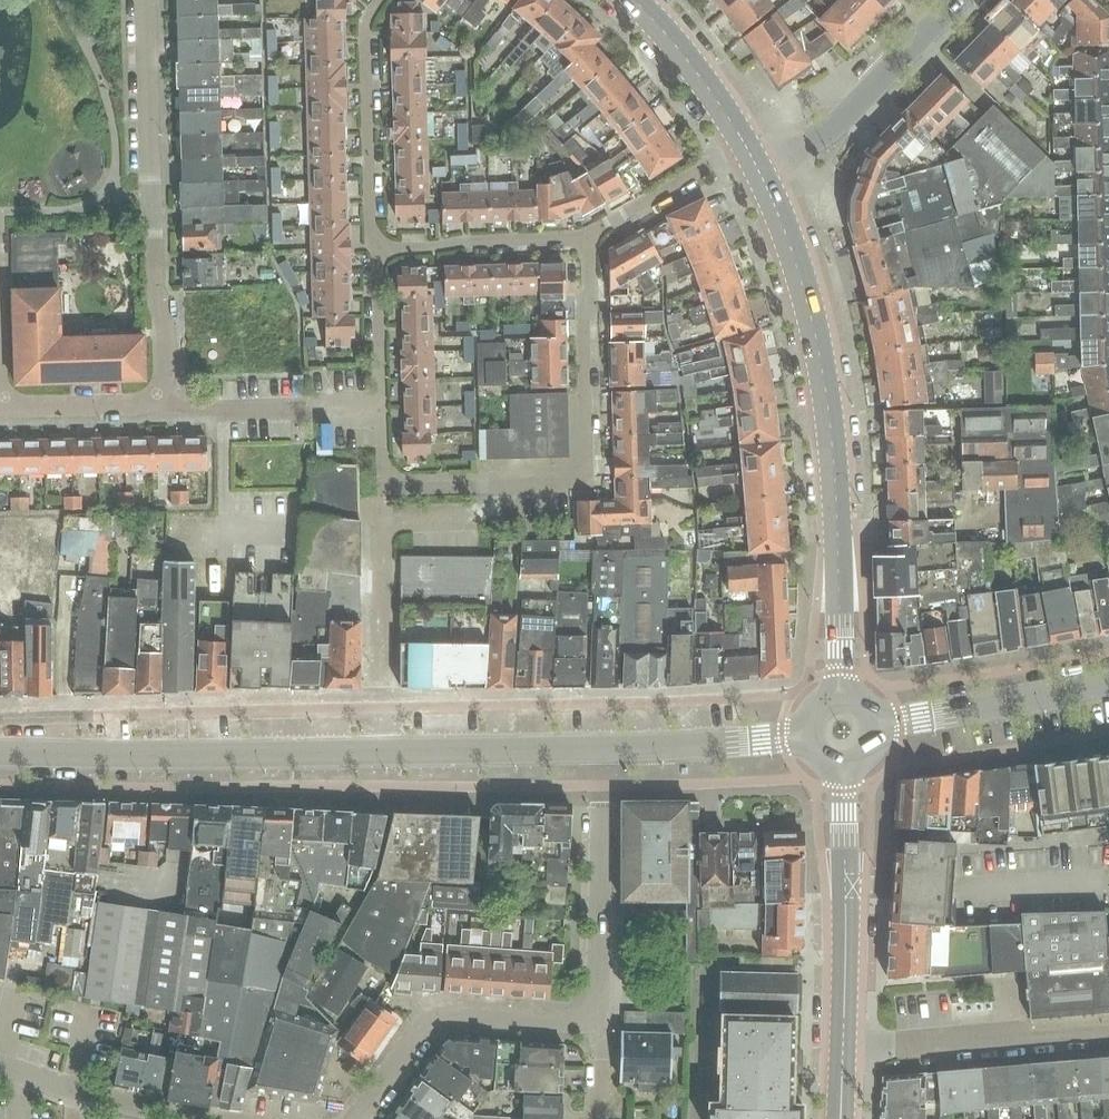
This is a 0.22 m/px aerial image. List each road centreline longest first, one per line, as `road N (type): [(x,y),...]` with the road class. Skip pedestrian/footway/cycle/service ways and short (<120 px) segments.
road 1 (secondary): [(0,752),(602,748)]
road 2 (tertiary): [(843,700),(828,407),(799,275),(758,170)]
road 3 (residential): [(383,486),(587,479),(582,319),(590,292),(589,238)]
road 4 (residential): [(157,396),(166,373),(165,313),(155,290),(145,0)]
road 5 (tertiary): [(843,1054),(844,765)]
road 6 (residential): [(358,1118),(419,1030),(437,1017),(590,1016)]
road 7 (residential): [(590,1016),(598,995),(602,748)]
road 8 (unclassified): [(758,170),(844,117),(957,0)]
road 9 (residential): [(378,249),(370,229),(364,22),(380,0)]
road 10 (secondary): [(874,725),(1108,686)]
road 11 (residential): [(382,407),(178,408),(157,396)]
road 12 (residential): [(894,1049),(1108,1031)]
road 13 (residential): [(378,249),(589,238)]
road 14 (secondary): [(602,748),(808,735)]
road 15 (tertiary): [(743,144),(704,82),(632,0)]
road 16 (residential): [(382,407),(378,249)]
road 17 (residential): [(157,396),(131,405),(2,401)]
road 18 (residential): [(589,238),(710,163)]
road 19 (residential): [(73,1089),(202,1118)]

